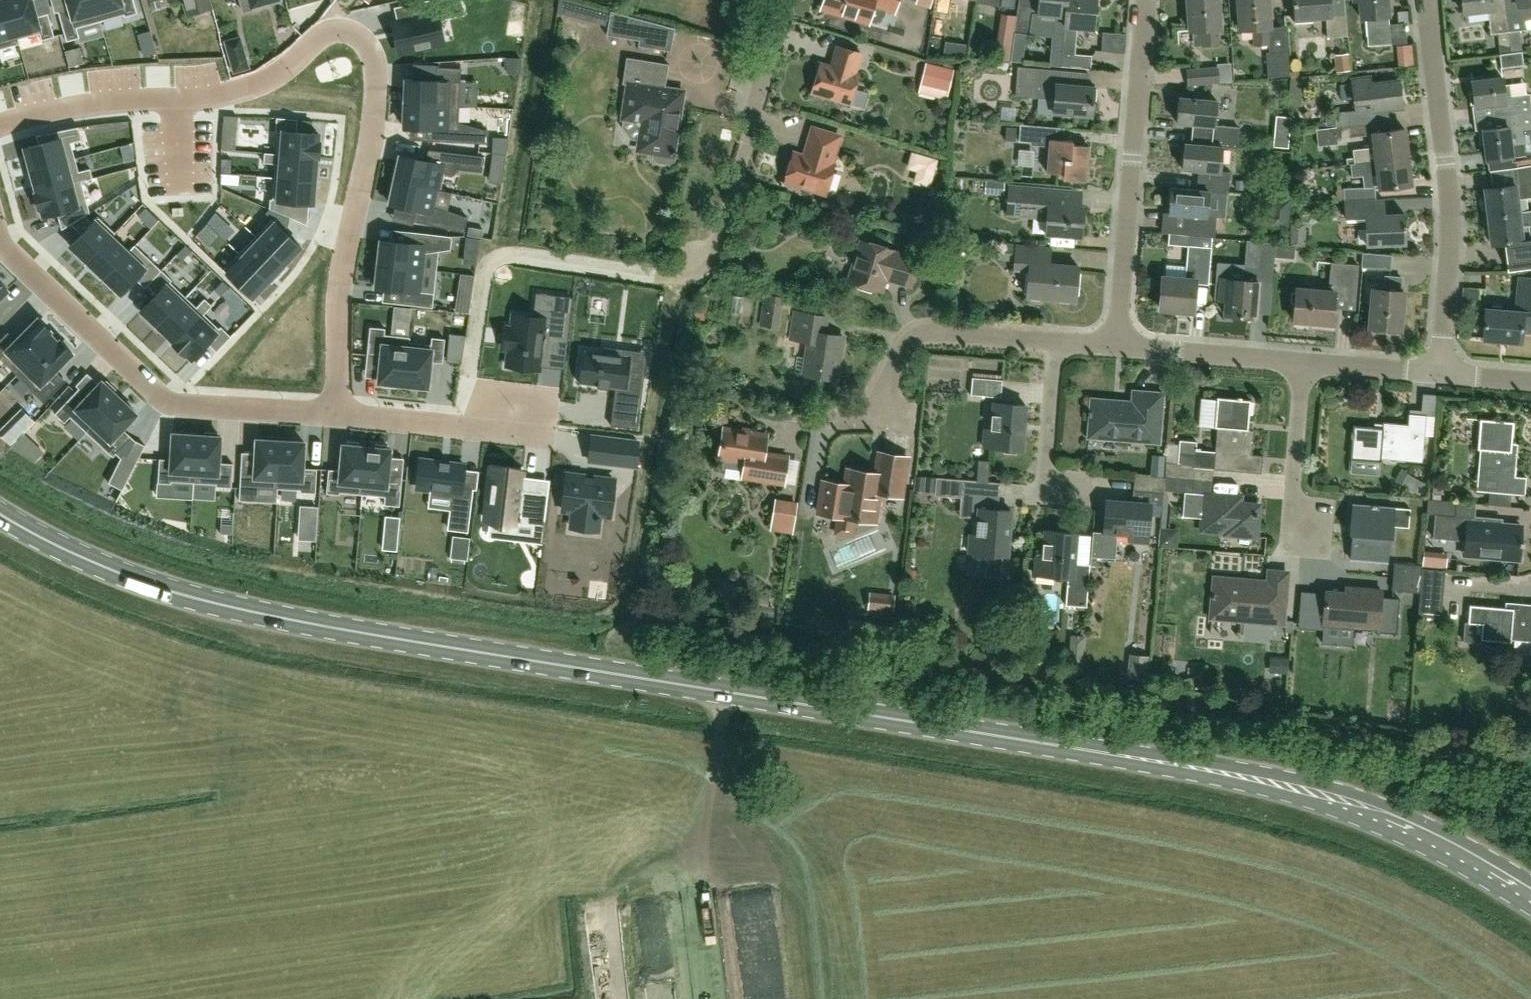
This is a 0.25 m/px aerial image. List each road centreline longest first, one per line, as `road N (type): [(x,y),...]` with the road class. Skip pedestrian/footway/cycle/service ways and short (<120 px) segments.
road 1 (primary): [(1530,897),(1400,822),(1287,785),(273,616),(150,585),(73,557),(0,517)]
road 2 (residential): [(342,414),(345,252),(379,99),(370,42),(332,30),(264,78),(215,95),(80,103),(0,125)]
road 3 (residential): [(0,244),(172,404),(342,414)]
road 4 (residential): [(1437,368),(1452,206),(1425,0)]
road 5 (residential): [(1118,346),(1144,0)]
road 6 (residential): [(820,424),(869,418),(904,348),(922,333),(1058,340)]
road 7 (residential): [(711,261),(788,0)]
road 8 (residential): [(342,414),(551,435)]
road 9 (residential): [(1088,491),(1044,487),(1058,340)]
road 10 (residential): [(1303,361),(1118,346)]
road 11 (residential): [(1289,539),(1303,361)]
road 12 (residential): [(1437,368),(1303,361)]

